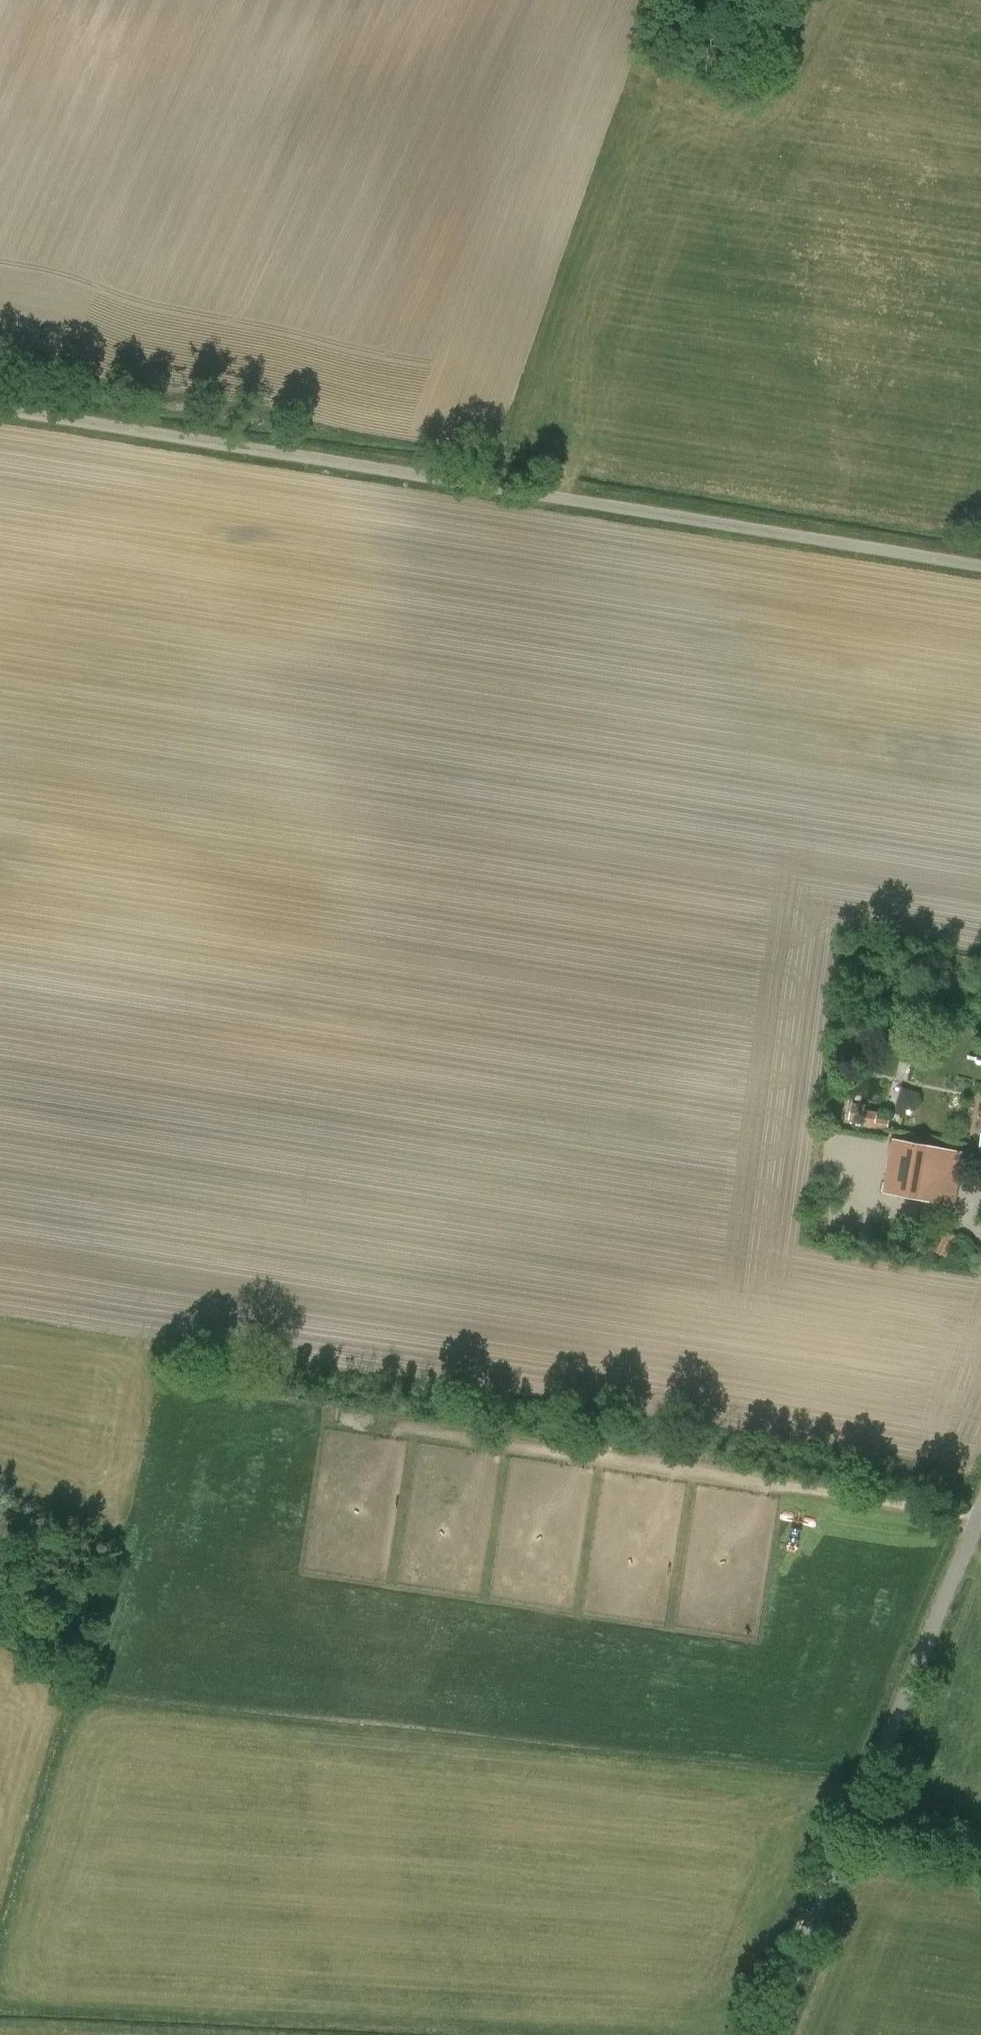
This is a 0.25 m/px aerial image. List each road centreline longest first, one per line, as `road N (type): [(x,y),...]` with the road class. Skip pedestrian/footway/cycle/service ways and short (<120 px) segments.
road 1 (track): [(980,554),(0,401)]
road 2 (unclassified): [(758,2034),(980,1491)]

